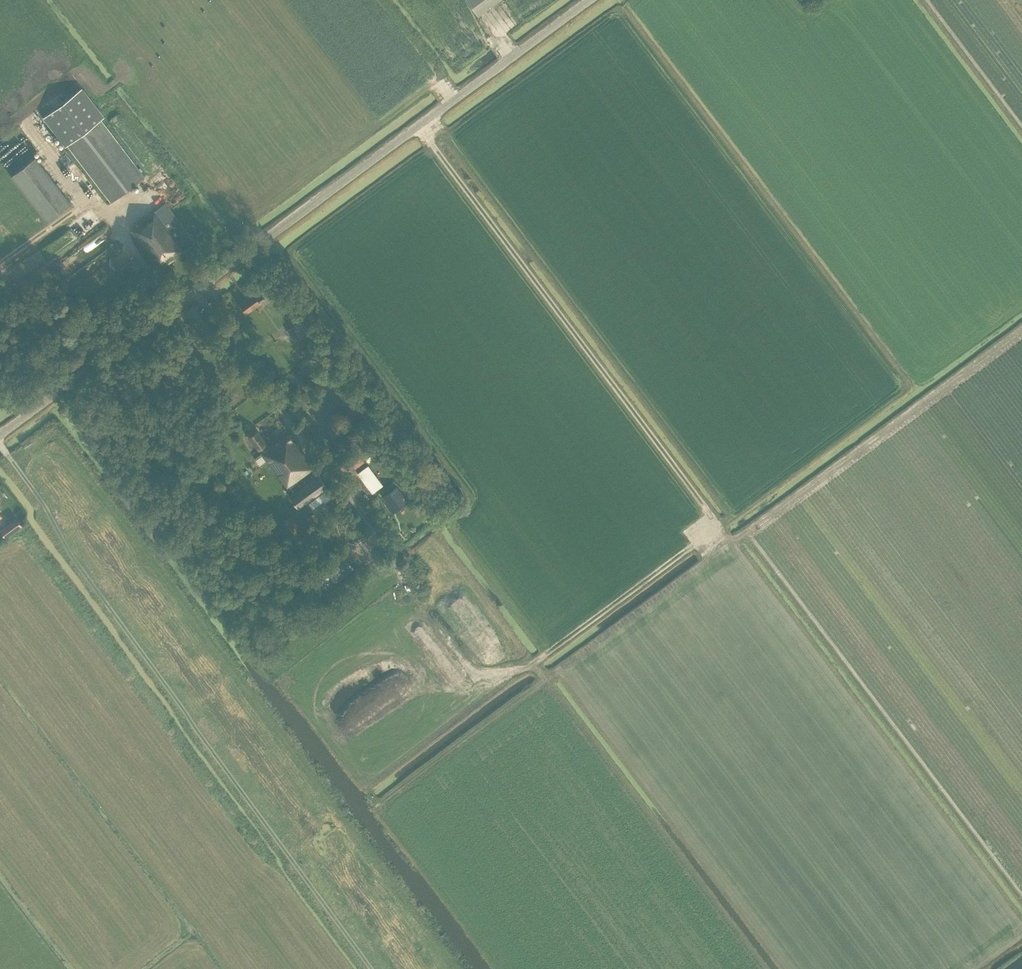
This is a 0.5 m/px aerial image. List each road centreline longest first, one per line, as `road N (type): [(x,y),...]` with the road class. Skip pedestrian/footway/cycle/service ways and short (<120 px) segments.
road 1 (unclassified): [(0,435),(592,0)]

